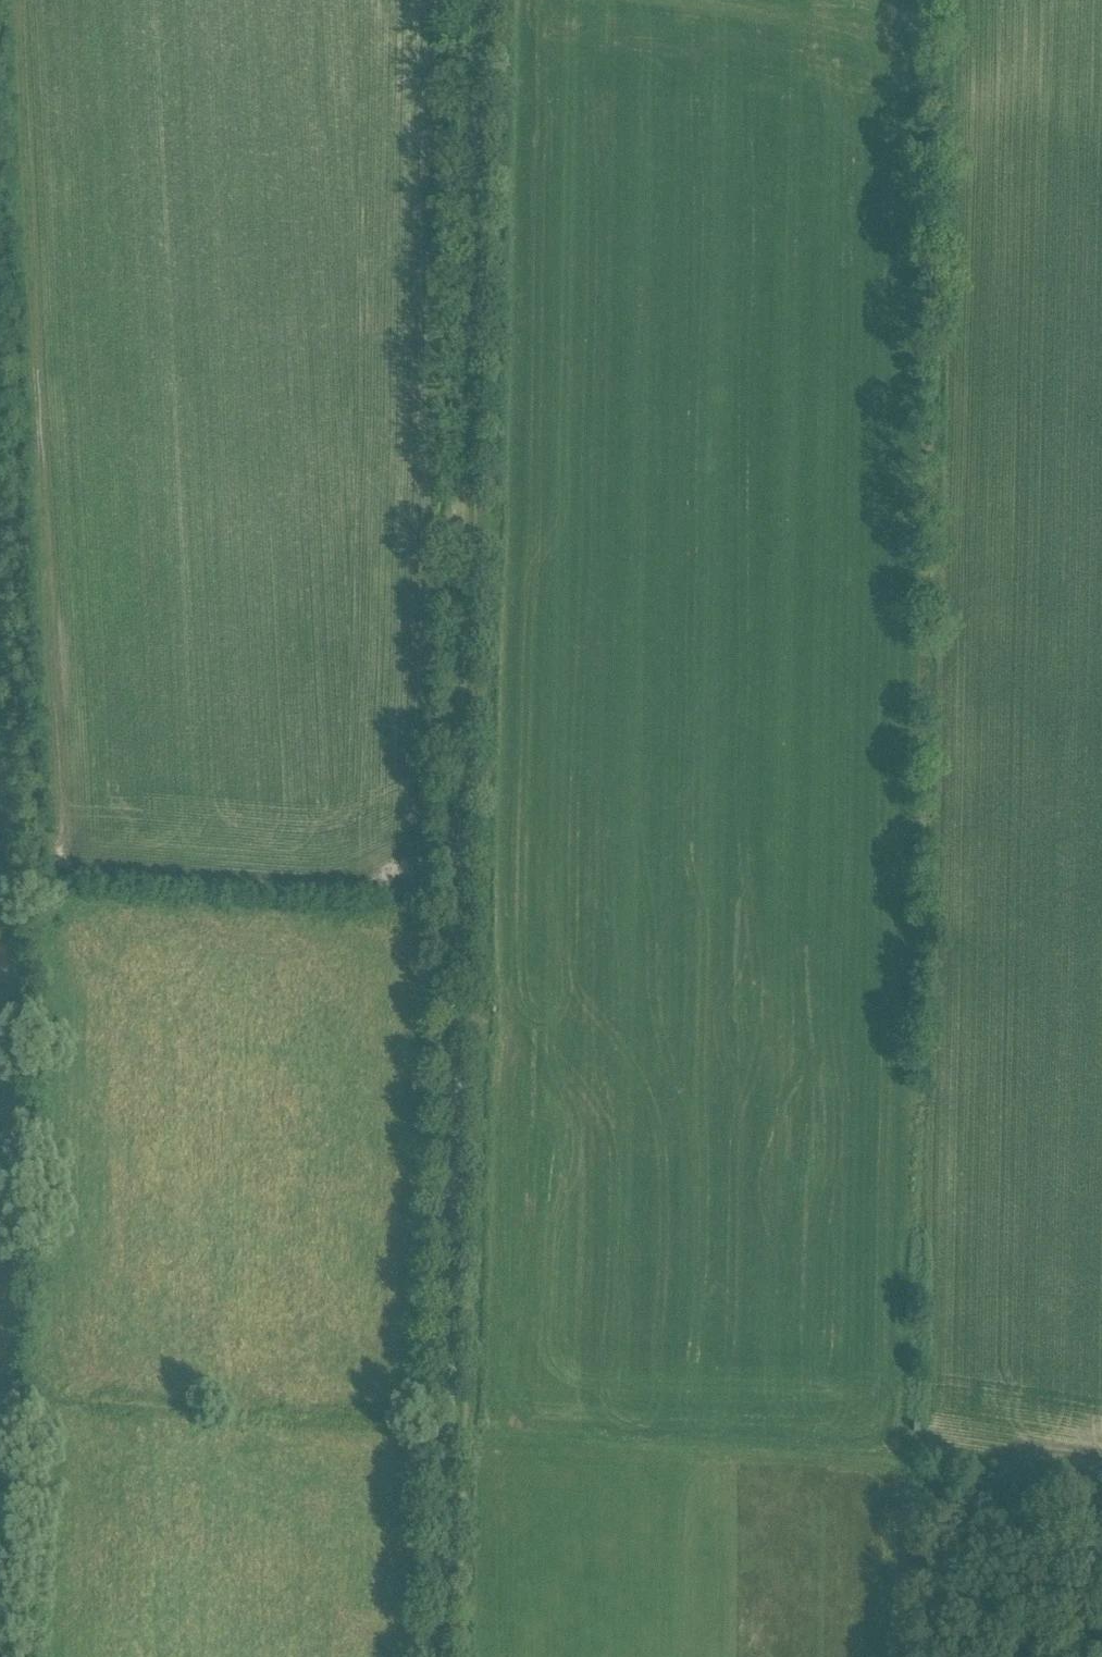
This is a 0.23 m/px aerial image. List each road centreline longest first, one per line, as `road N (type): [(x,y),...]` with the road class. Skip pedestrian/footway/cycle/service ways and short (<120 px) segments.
road 1 (track): [(479,0),(441,1656)]

